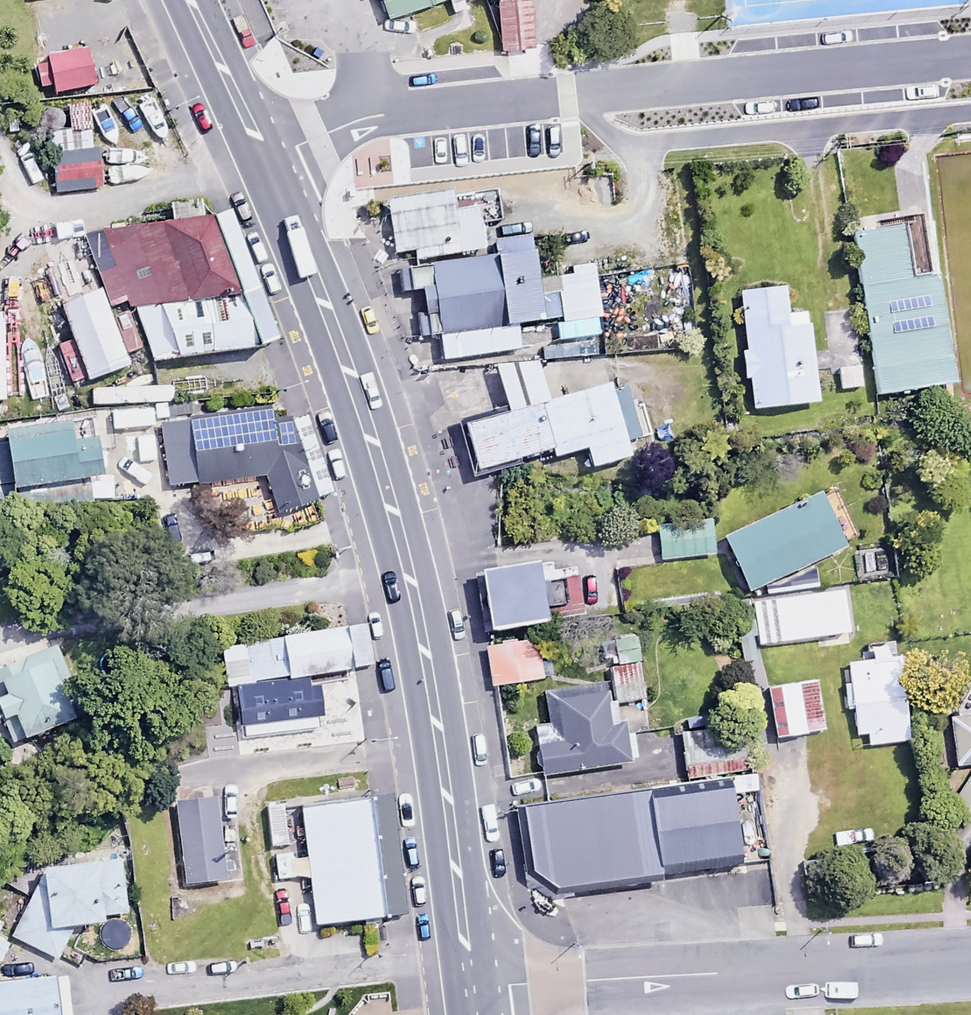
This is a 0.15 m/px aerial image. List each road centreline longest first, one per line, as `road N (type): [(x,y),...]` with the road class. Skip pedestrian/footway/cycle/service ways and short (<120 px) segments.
road 1 (trunk): [(264,159),(382,471),(436,731),(470,988)]
road 2 (unclassified): [(264,159),(379,116),(970,56)]
road 3 (unclassified): [(970,961),(470,988)]
road 4 (trunk): [(189,0),(264,159)]

